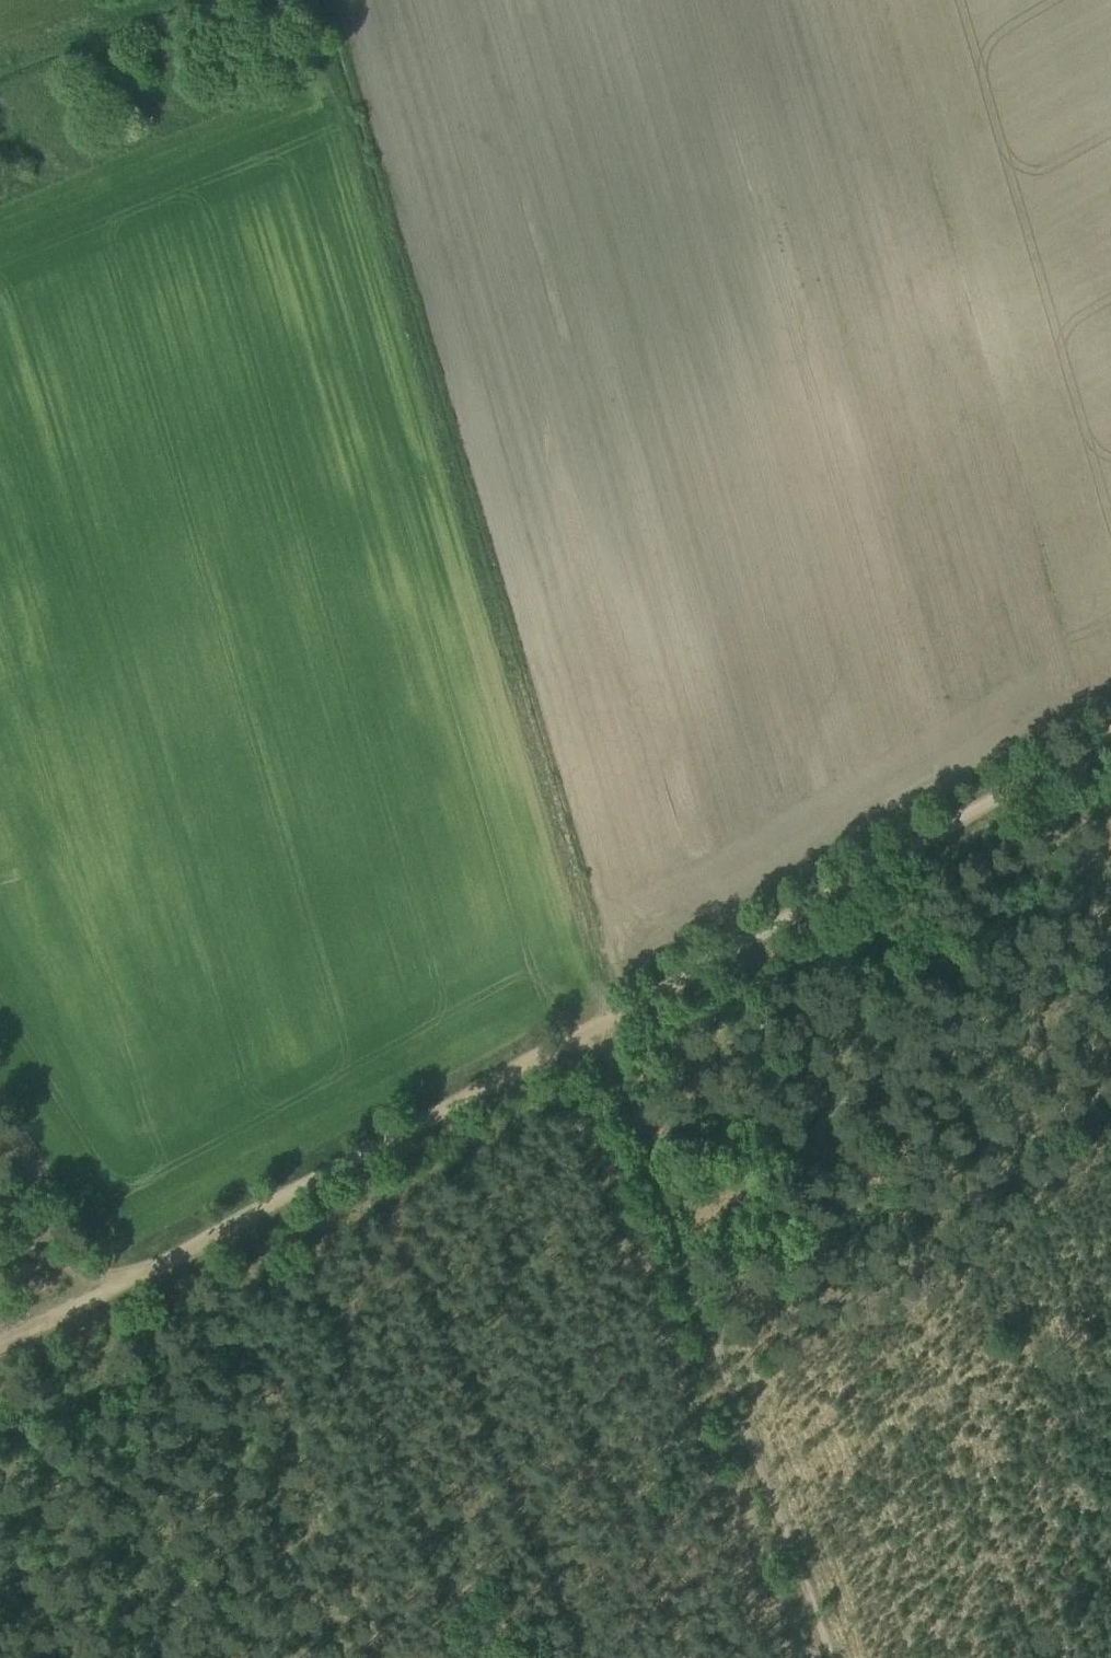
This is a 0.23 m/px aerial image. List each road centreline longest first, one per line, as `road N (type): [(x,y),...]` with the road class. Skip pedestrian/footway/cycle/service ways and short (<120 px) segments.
road 1 (track): [(598,1025),(1110,729)]
road 2 (track): [(598,1025),(101,1289)]

